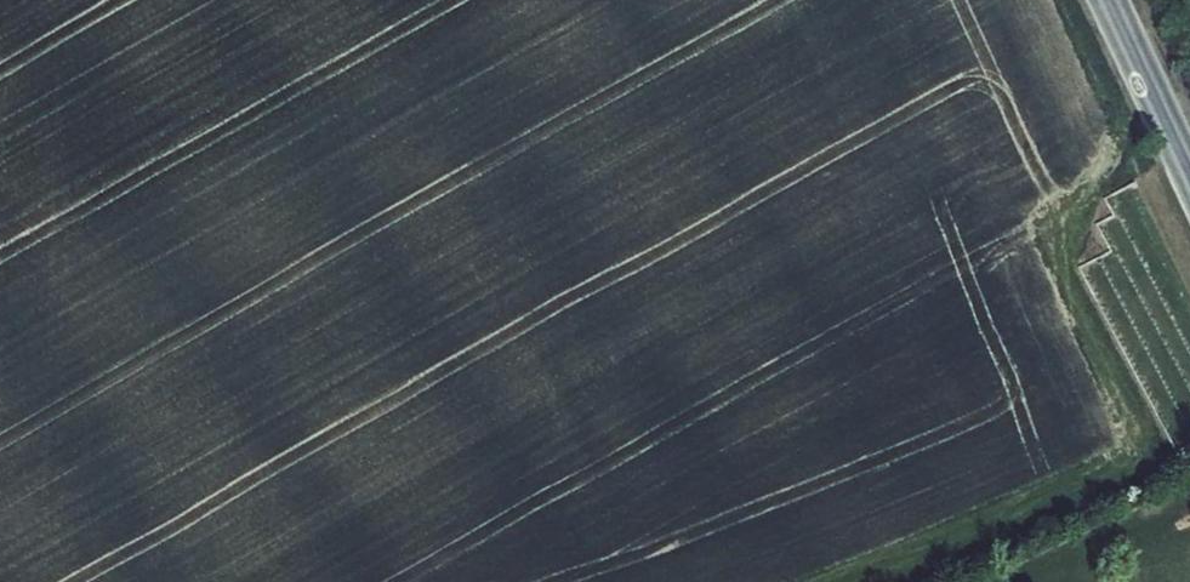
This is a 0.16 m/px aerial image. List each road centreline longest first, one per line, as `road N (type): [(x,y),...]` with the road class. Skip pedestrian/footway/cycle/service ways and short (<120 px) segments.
road 1 (unclassified): [(1189,167),(1110,0)]

